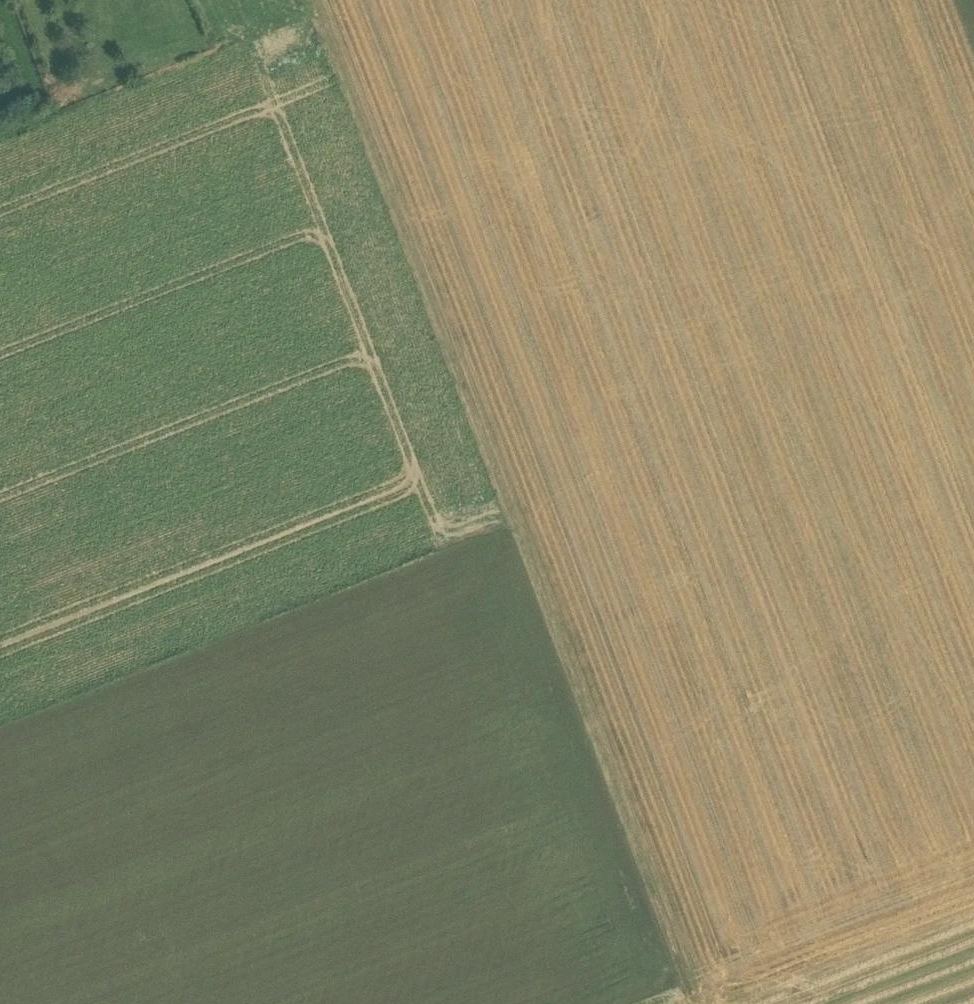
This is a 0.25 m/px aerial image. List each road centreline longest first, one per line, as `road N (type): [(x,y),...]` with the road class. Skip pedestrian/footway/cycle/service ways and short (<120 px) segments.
road 1 (track): [(325,0),(705,1003)]

